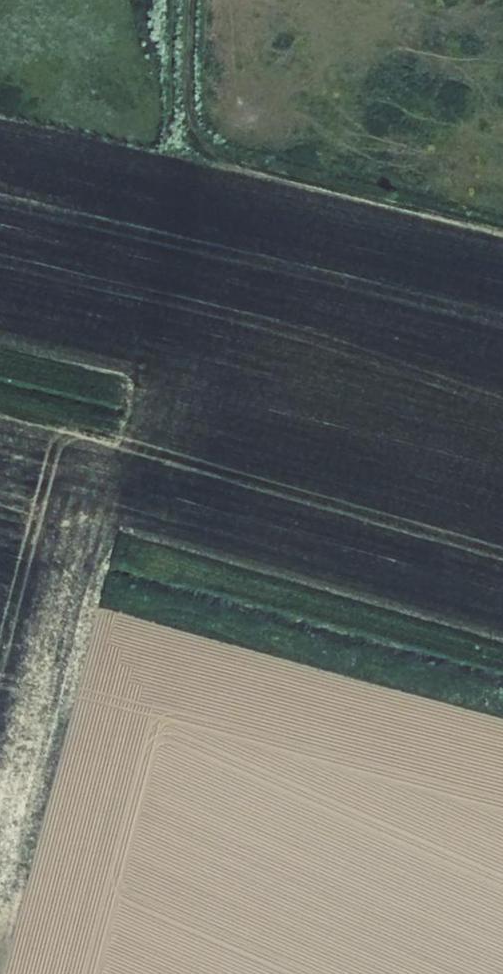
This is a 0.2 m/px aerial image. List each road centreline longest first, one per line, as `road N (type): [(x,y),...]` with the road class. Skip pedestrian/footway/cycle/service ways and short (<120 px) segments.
road 1 (track): [(193,0),(199,139),(502,235)]

